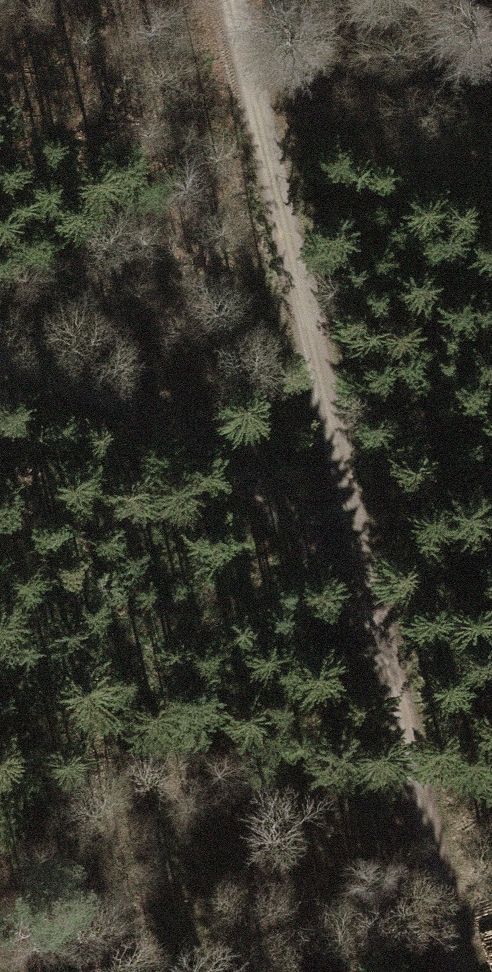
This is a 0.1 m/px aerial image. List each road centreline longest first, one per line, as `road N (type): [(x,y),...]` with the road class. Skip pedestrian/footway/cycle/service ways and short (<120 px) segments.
road 1 (track): [(463,971),(223,0)]
road 2 (track): [(375,636),(272,503),(226,459),(175,426),(0,356)]

